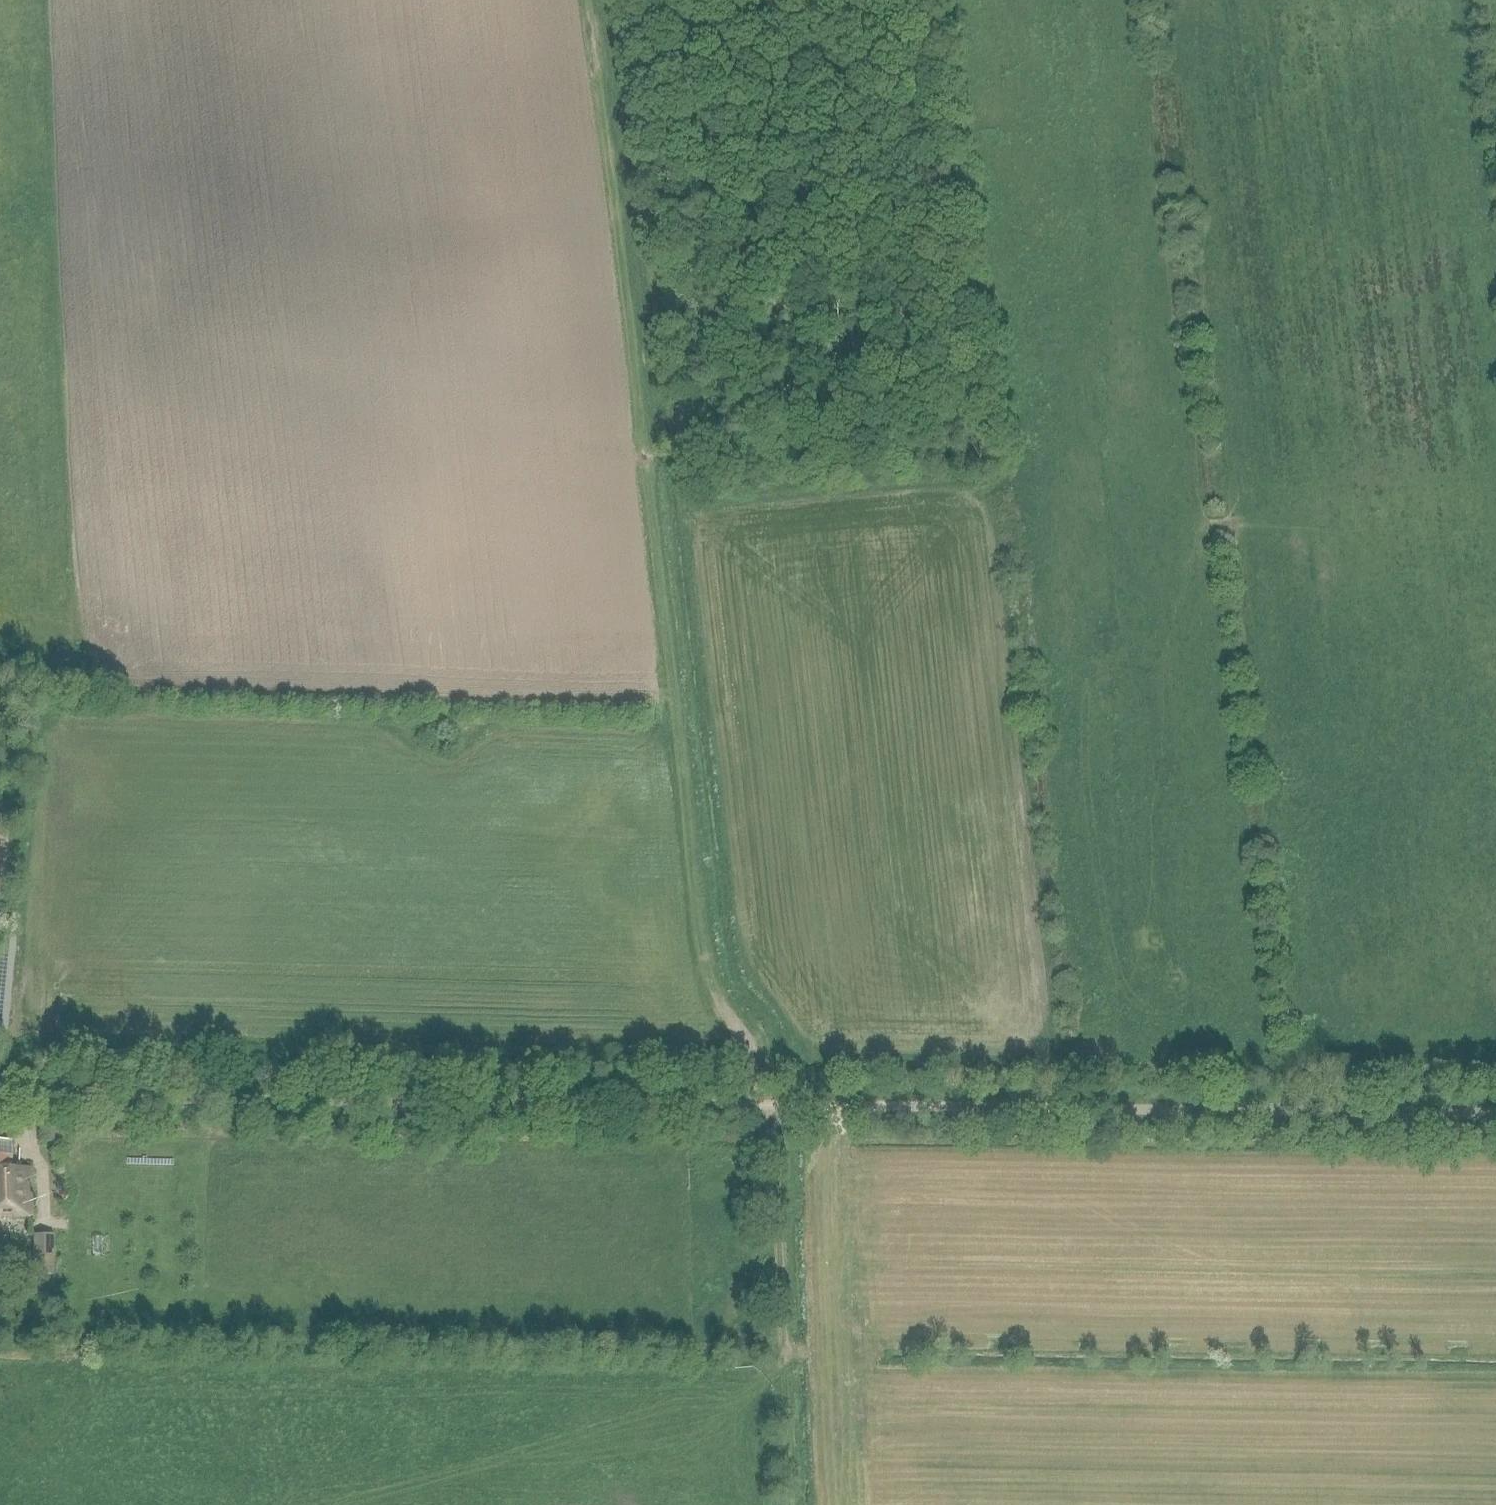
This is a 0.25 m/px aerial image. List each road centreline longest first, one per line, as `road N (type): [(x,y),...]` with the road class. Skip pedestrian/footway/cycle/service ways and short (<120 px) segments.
road 1 (unclassified): [(0,1094),(1495,1112)]

